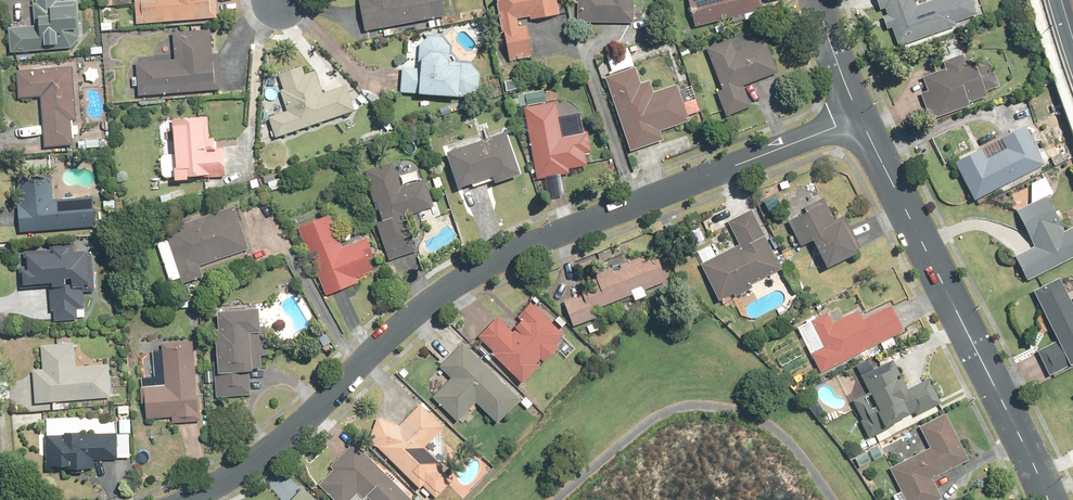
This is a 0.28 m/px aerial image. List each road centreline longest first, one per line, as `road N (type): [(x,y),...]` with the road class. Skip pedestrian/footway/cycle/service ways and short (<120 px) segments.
road 1 (residential): [(190,499),(279,447),(421,308),(454,286),(860,117)]
road 2 (tertiary): [(1049,499),(860,117)]
road 3 (tertiary): [(860,117),(818,0)]

